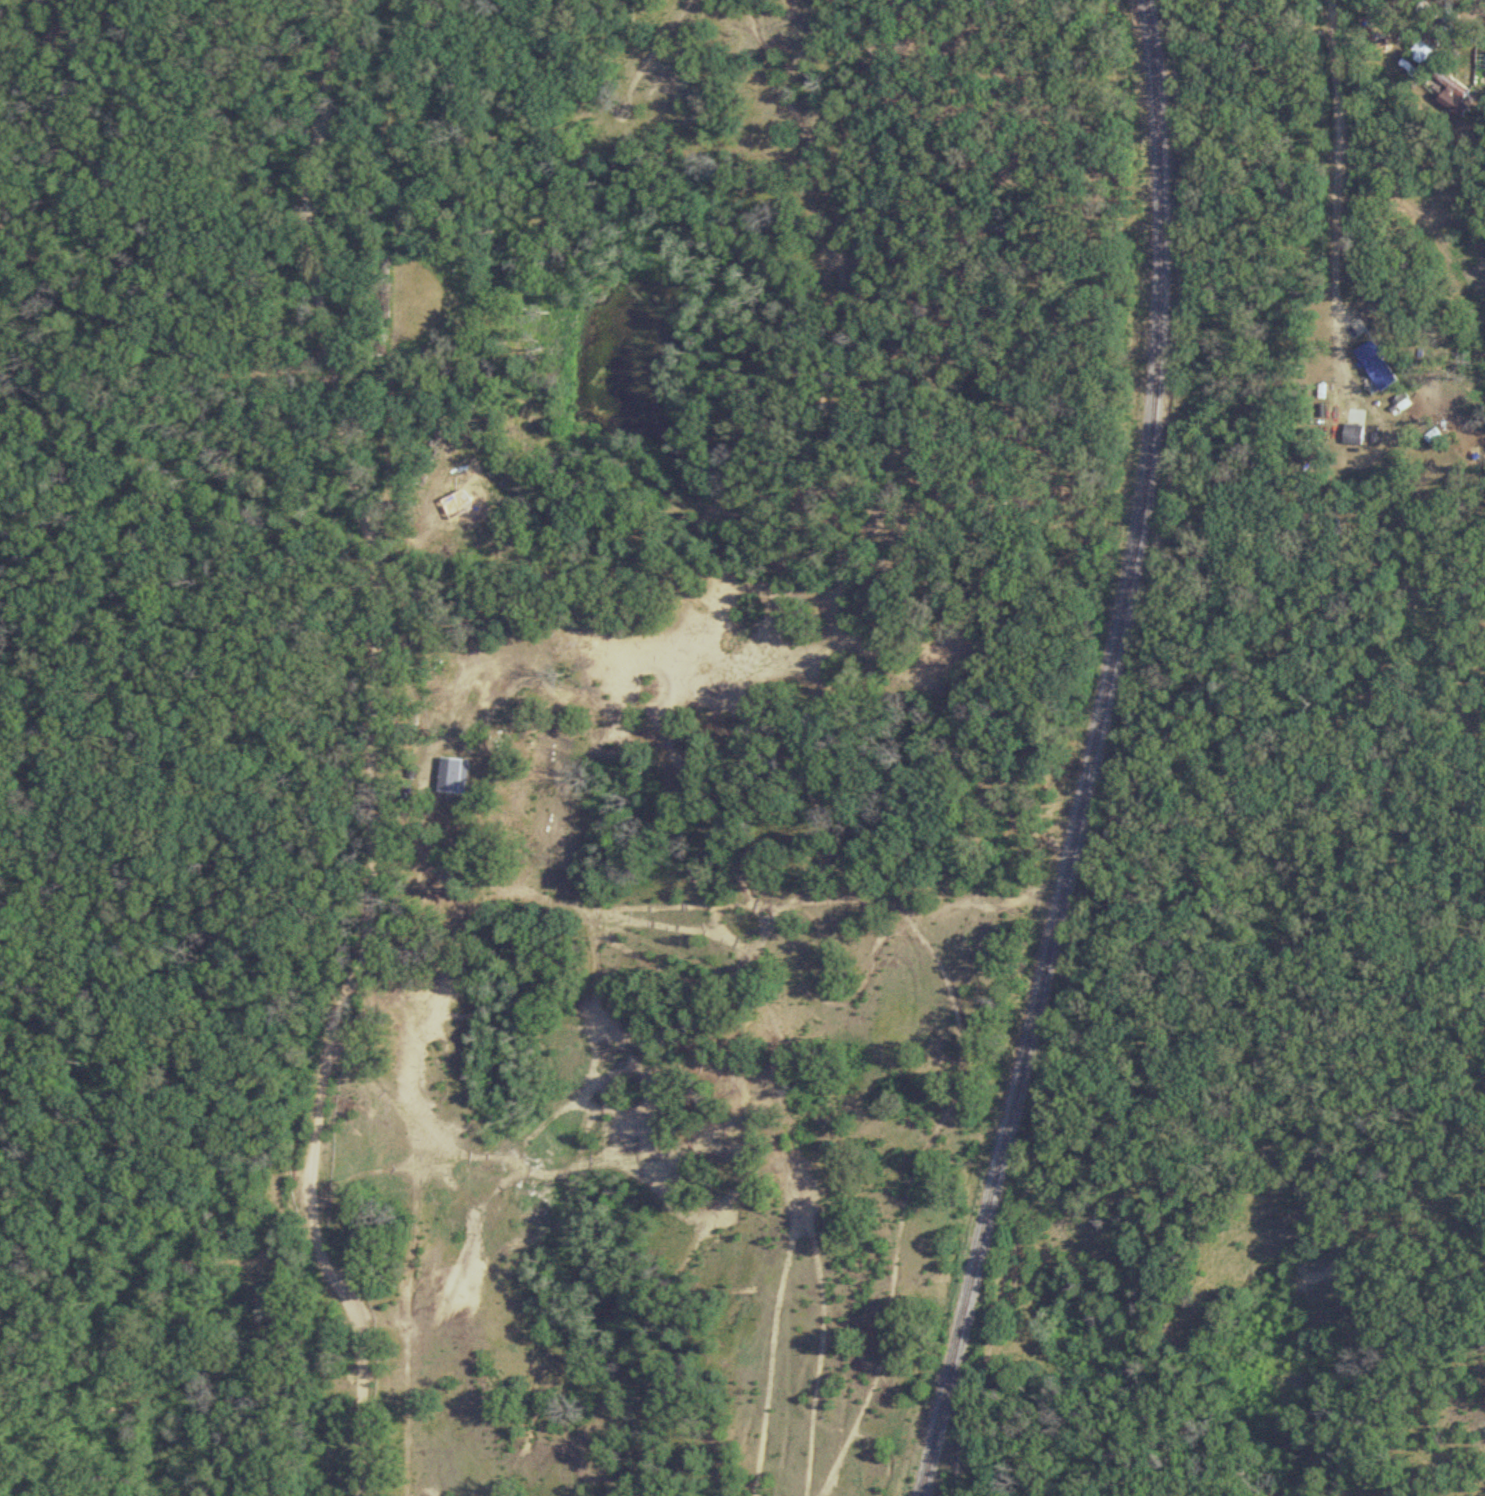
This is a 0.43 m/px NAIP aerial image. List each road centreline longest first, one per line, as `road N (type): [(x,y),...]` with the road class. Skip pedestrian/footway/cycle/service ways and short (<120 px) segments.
road 1 (residential): [(355,1495),(357,1314),(310,1214),(297,1155),(314,1023),(359,910),(357,842),(380,572),(306,221),(328,80),(351,0)]

